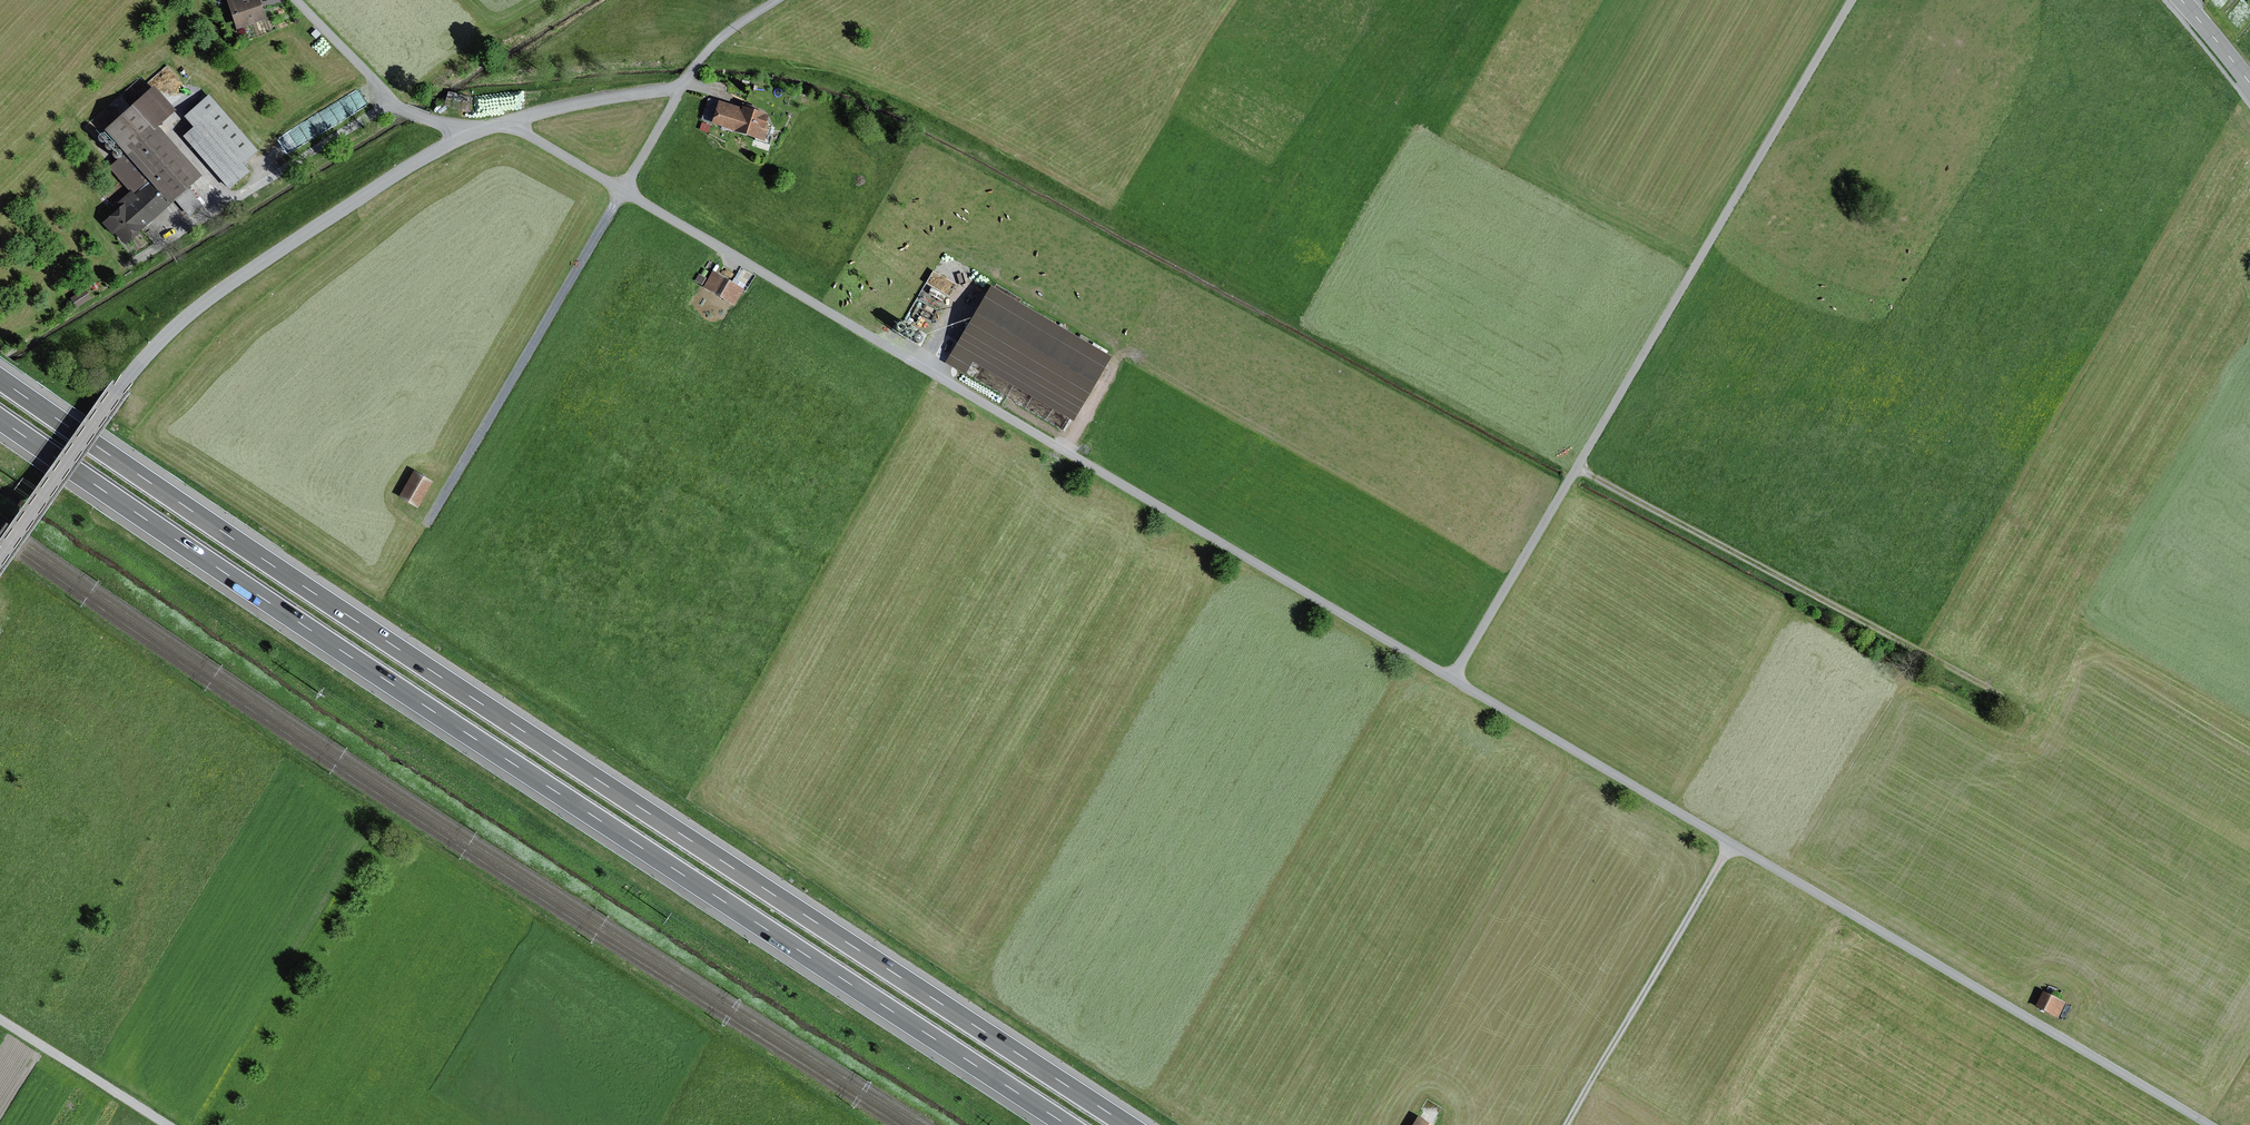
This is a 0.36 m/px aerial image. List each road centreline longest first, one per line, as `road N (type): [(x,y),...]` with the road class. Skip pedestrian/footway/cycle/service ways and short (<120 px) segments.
road 1 (motorway): [(1128,1124),(0,381)]
road 2 (motorway): [(0,421),(1067,1124)]
road 3 (unclassified): [(780,0),(700,59),(683,87),(601,99),(469,136),(218,292),(119,391),(0,557)]
road 4 (track): [(1452,680),(623,191)]
road 5 (track): [(2211,1124),(1452,680)]
road 6 (track): [(1452,680),(1851,0)]
road 7 (track): [(1578,468),(2015,702)]
road 8 (track): [(623,191),(431,519)]
road 9 (track): [(1730,843),(1567,1124)]
road 10 (track): [(394,102),(134,263)]
road 11 (track): [(469,136),(394,102),(294,0)]
road 12 (track): [(0,1020),(165,1124)]
road 13 (track): [(623,191),(505,124)]

